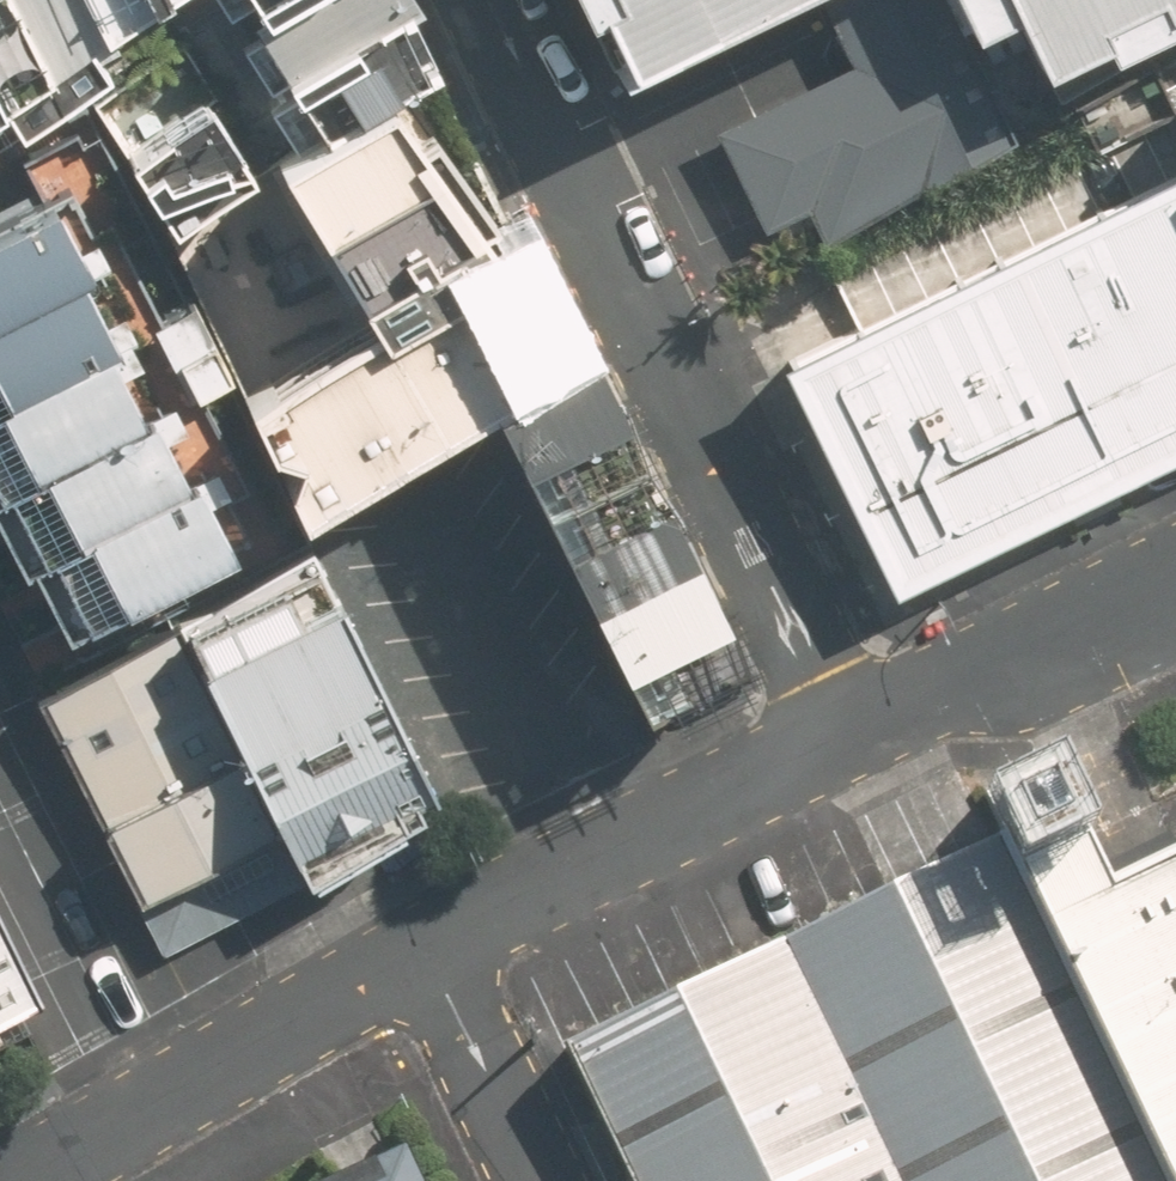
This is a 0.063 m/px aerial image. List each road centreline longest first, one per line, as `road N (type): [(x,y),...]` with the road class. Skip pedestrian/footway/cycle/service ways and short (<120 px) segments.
road 1 (residential): [(493,0),(724,468)]
road 2 (residential): [(846,744),(424,954)]
road 3 (residential): [(424,954),(22,1180)]
road 4 (residential): [(1175,587),(846,744)]
road 5 (unclassified): [(724,468),(813,649),(846,744)]
road 6 (residential): [(424,954),(540,1180)]

